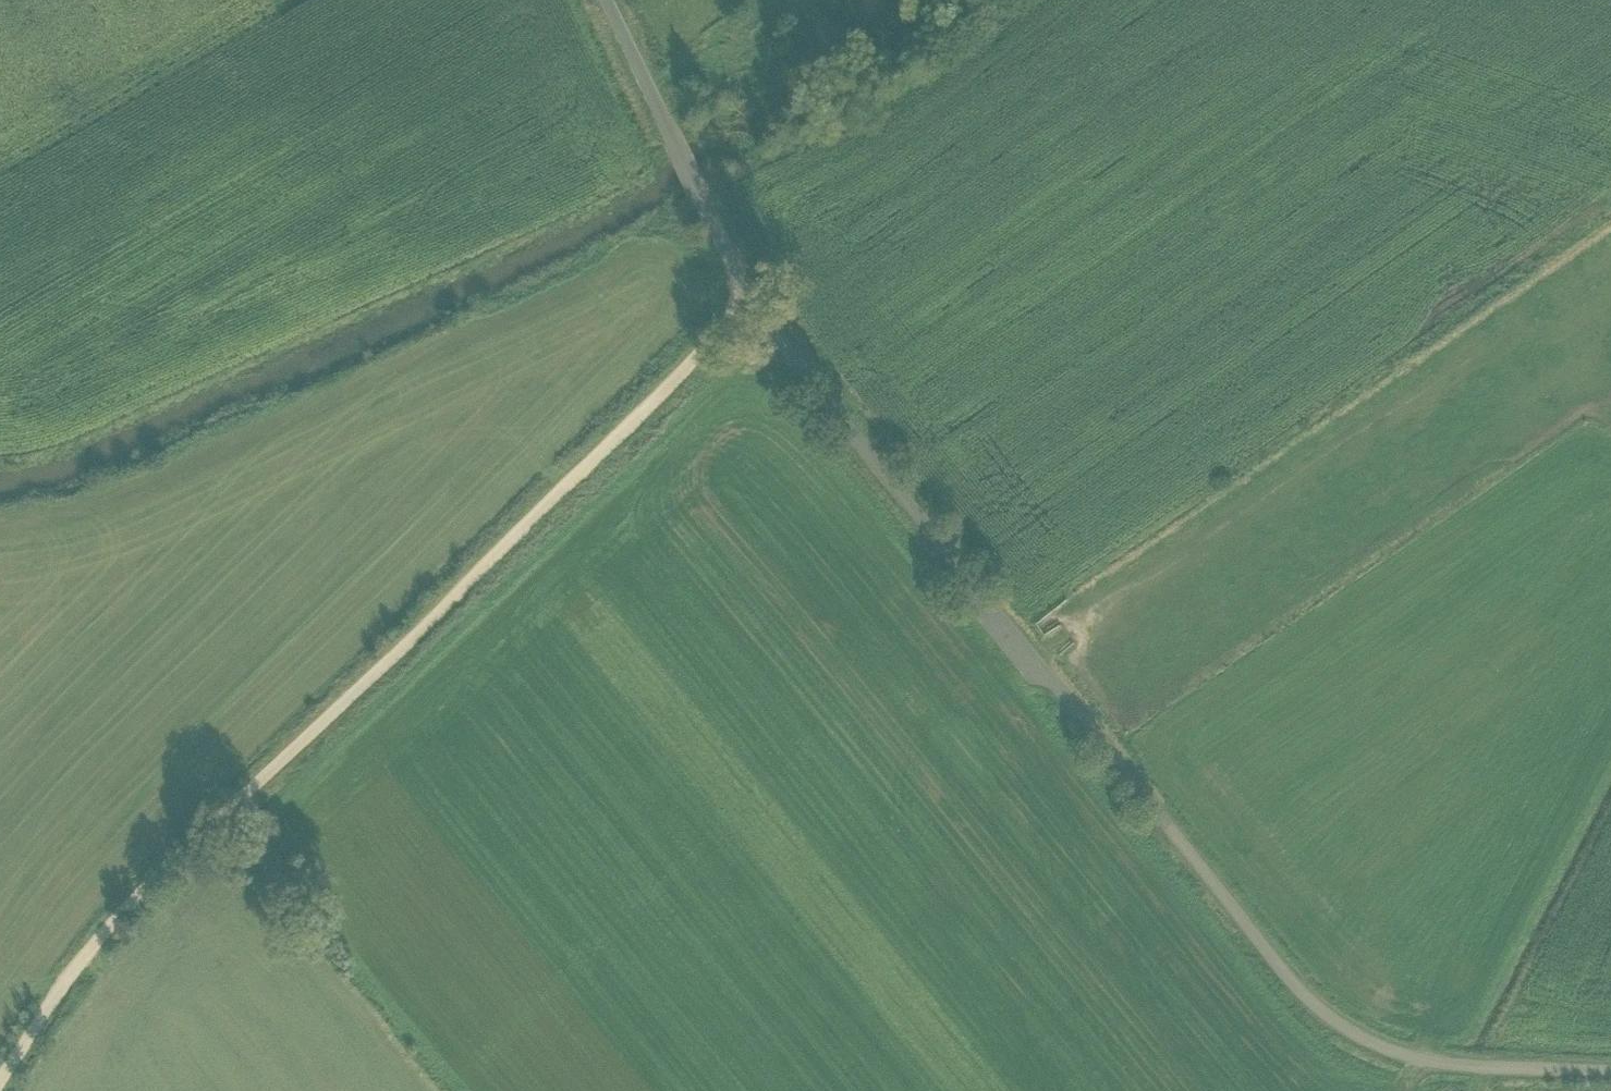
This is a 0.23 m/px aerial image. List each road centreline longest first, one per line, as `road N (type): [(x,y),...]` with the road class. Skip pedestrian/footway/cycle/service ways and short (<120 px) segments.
road 1 (unclassified): [(608,0),(755,304),(1294,981),(1343,1026),(1389,1049),(1486,1065),(1610,1070)]
road 2 (track): [(0,1083),(63,986),(223,818),(755,304)]

